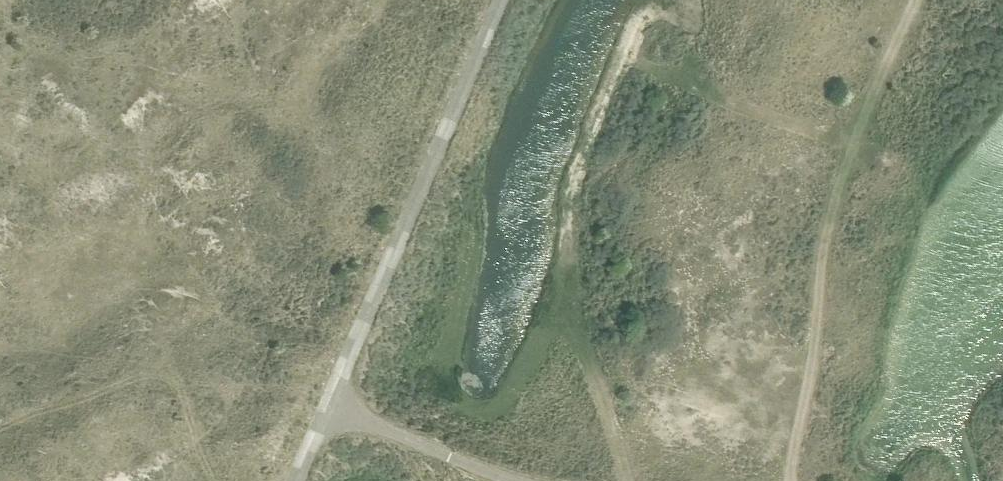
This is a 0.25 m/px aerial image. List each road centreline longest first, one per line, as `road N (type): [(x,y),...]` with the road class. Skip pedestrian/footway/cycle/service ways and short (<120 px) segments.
road 1 (track): [(792,480),(821,273),(853,145),(626,57)]
road 2 (track): [(295,480),(496,0)]
road 3 (track): [(525,480),(329,408)]
road 4 (track): [(853,145),(916,0)]

